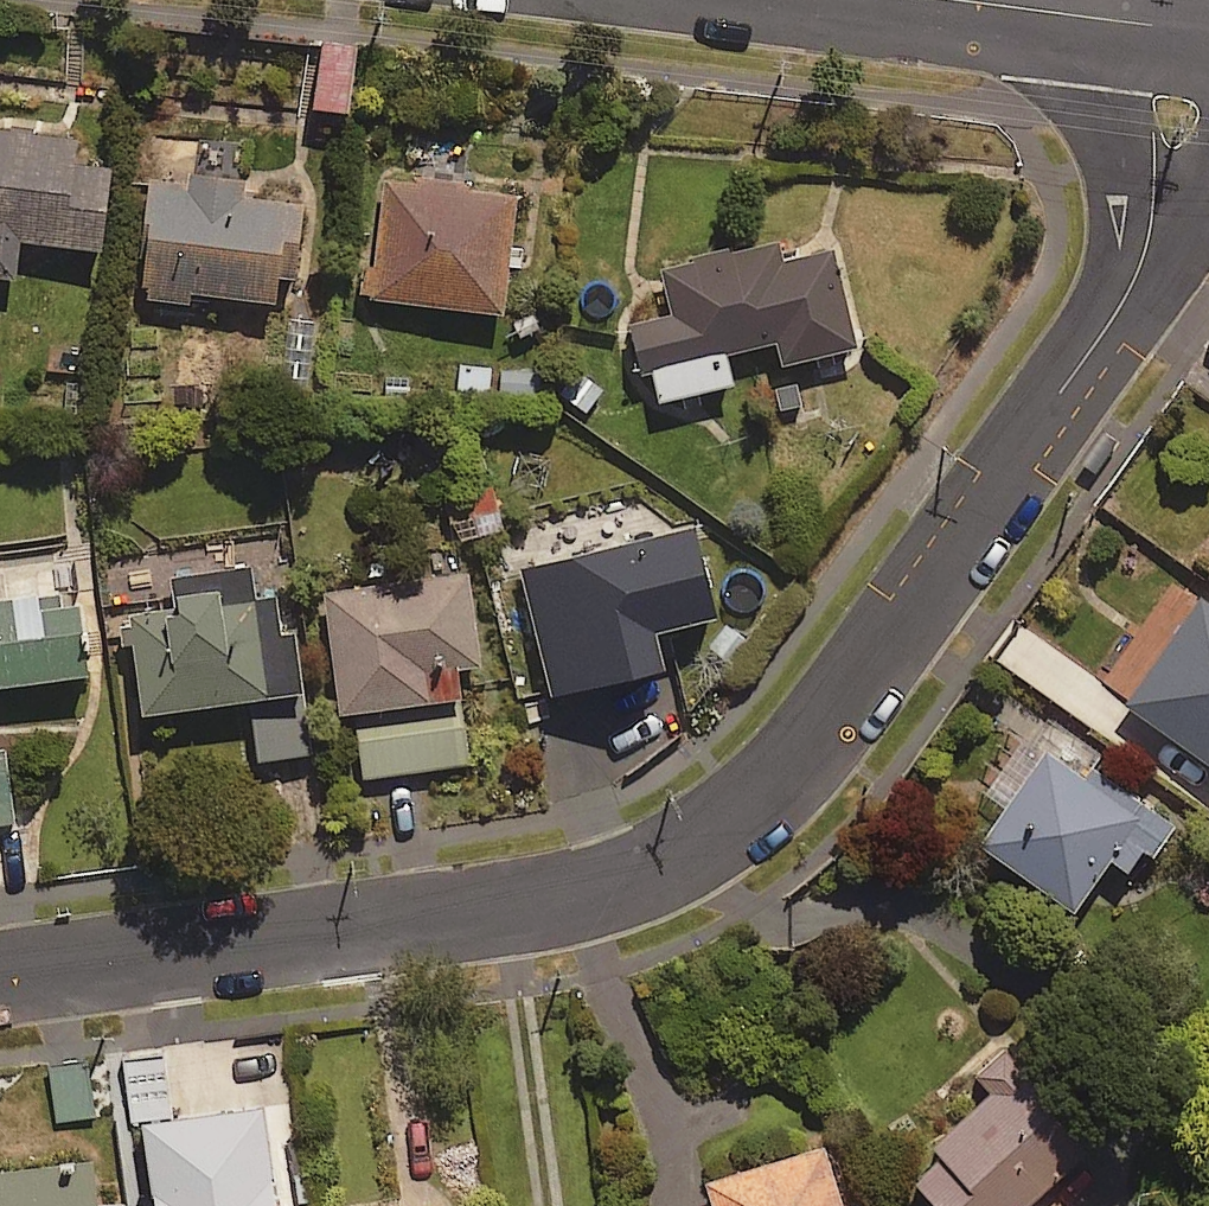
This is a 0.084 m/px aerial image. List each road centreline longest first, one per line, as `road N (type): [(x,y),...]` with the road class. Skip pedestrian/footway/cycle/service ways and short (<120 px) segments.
road 1 (residential): [(0,978),(587,895),(670,862),(751,812),(810,757),(1160,242),(1176,151),(1176,32)]
road 2 (tertiary): [(922,0),(1176,32)]

